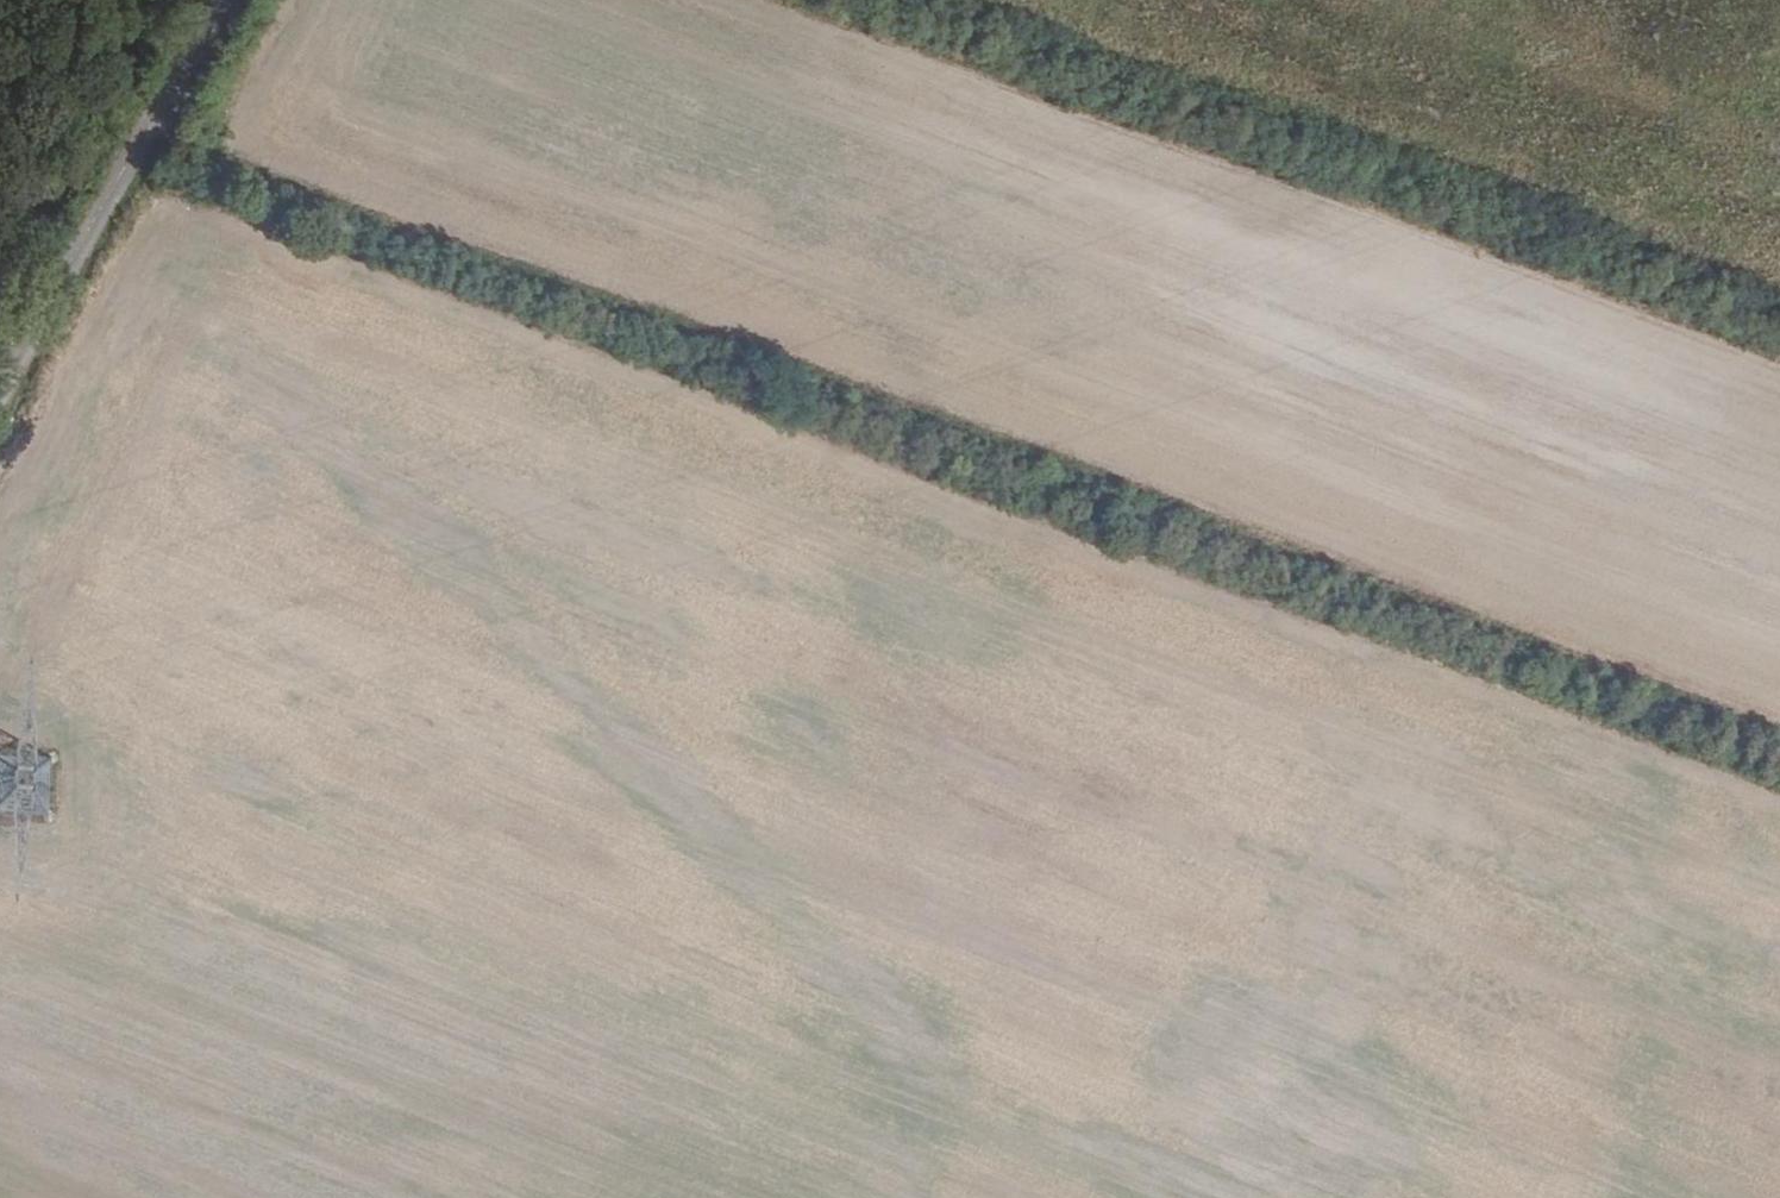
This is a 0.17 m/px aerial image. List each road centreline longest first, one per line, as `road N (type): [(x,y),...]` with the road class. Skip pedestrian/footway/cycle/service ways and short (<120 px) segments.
road 1 (unclassified): [(0,391),(220,0)]

